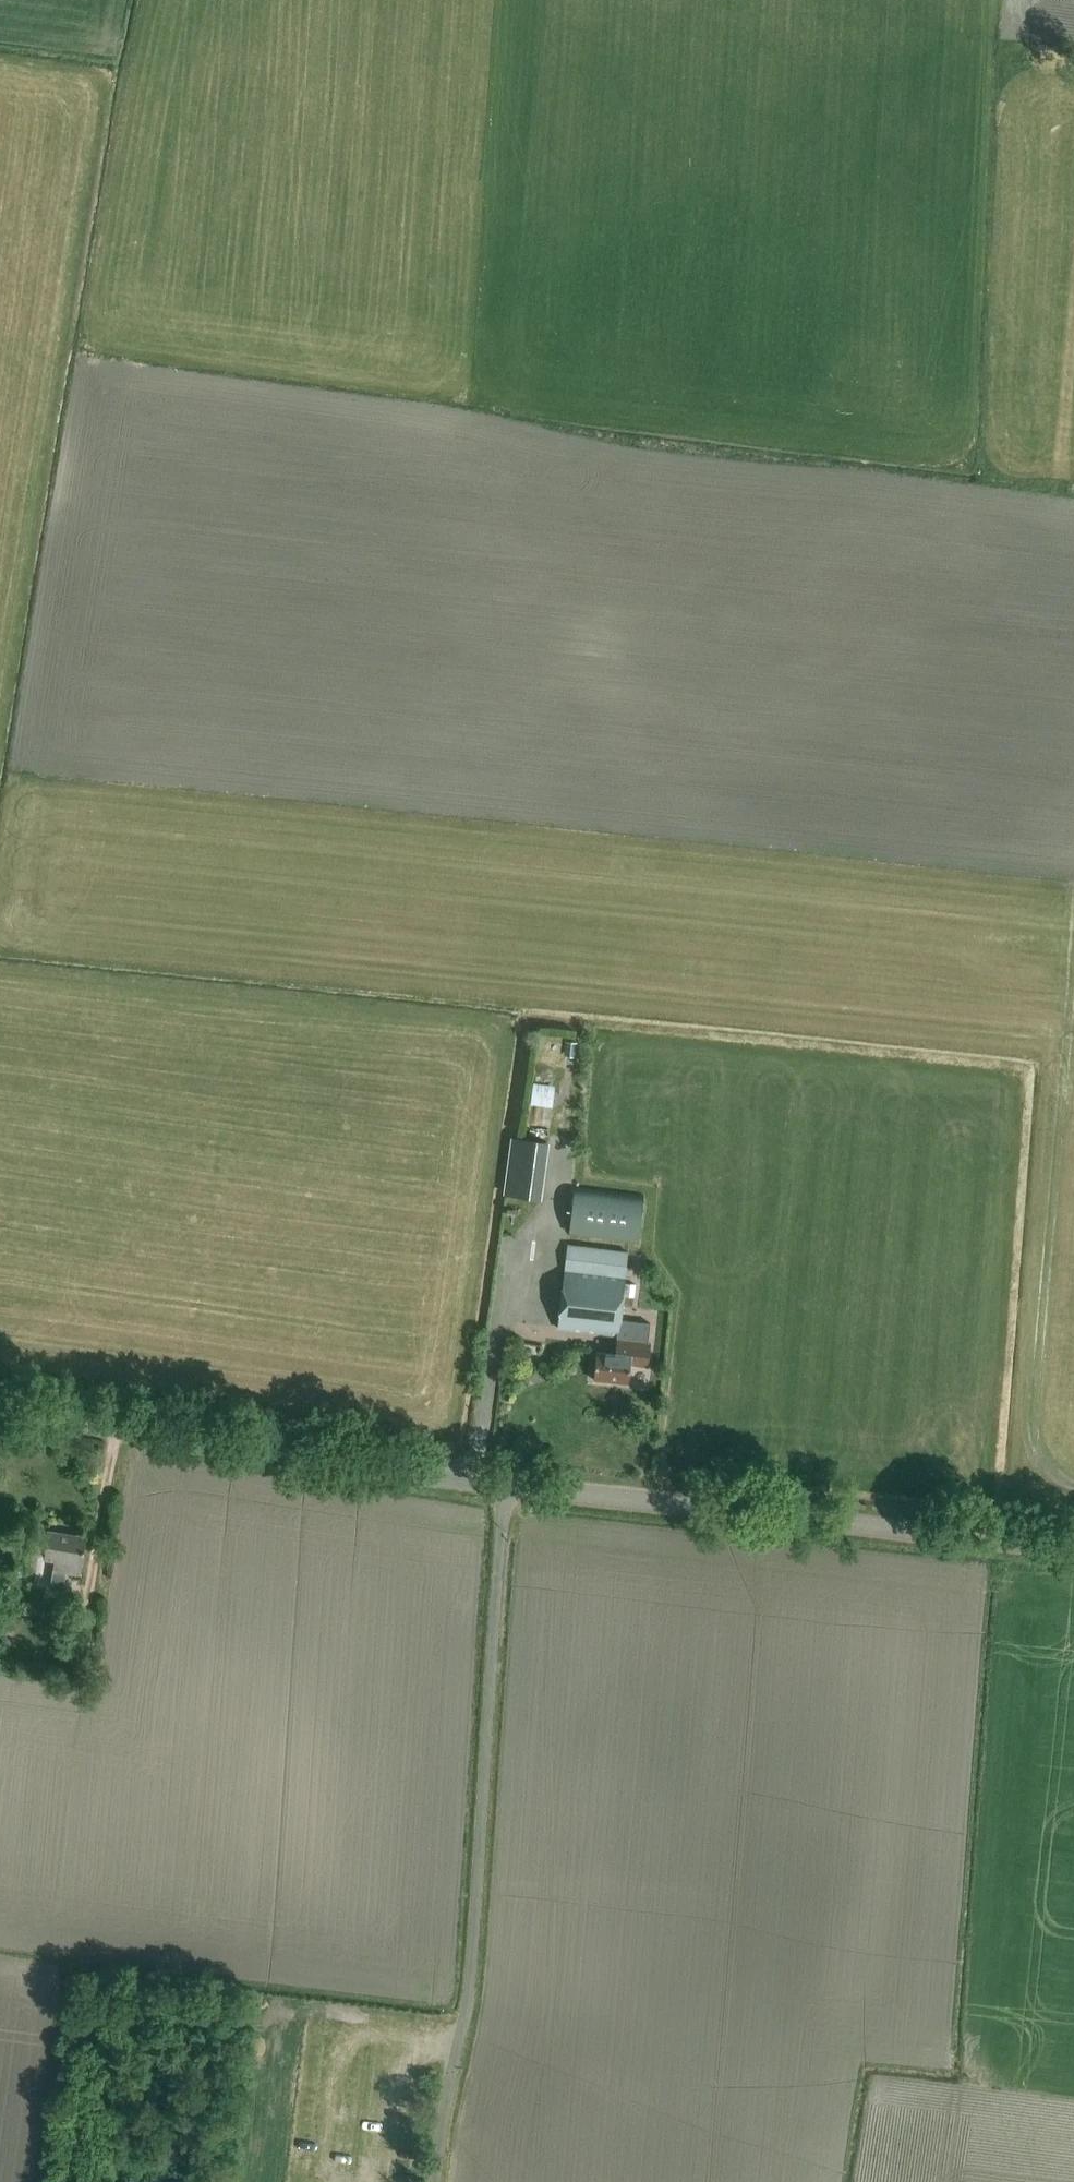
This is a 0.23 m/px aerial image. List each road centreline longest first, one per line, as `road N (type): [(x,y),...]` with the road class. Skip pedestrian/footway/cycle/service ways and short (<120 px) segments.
road 1 (tertiary): [(1073,1547),(503,1486)]
road 2 (tertiary): [(0,1403),(503,1486)]

